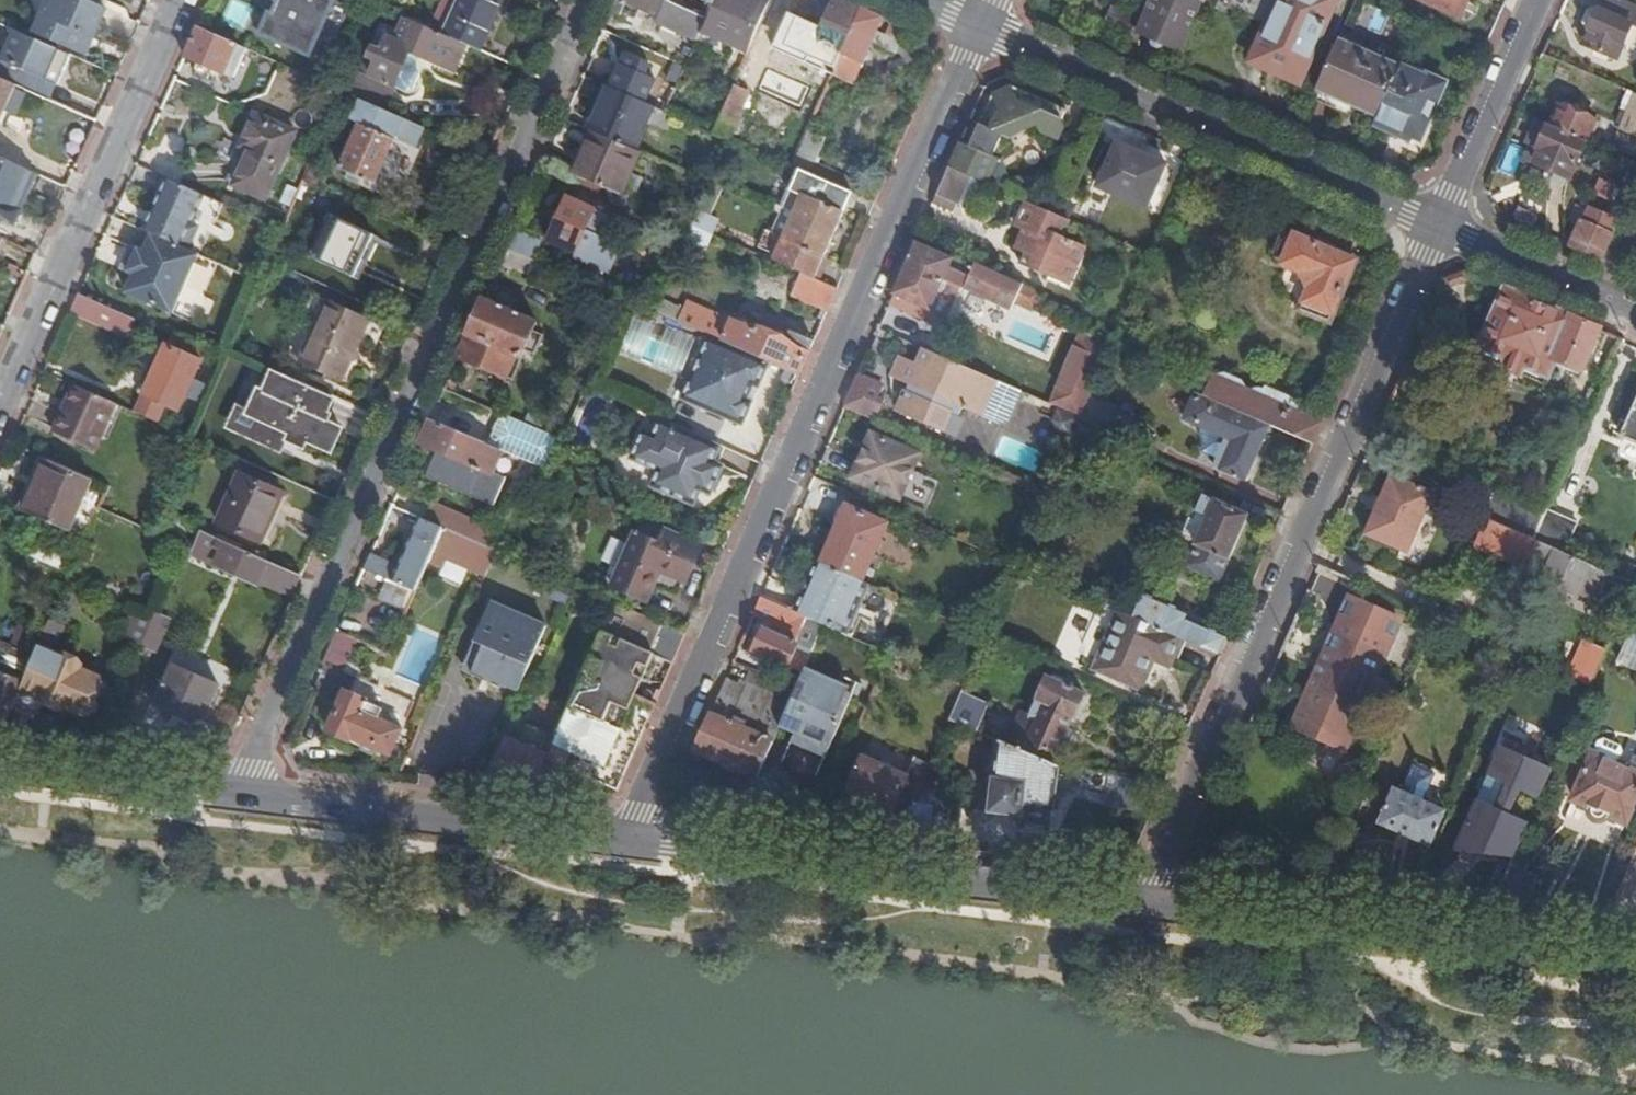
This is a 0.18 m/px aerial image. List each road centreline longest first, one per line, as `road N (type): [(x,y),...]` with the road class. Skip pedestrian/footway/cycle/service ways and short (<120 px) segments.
road 1 (residential): [(982,29),(629,838)]
road 2 (residential): [(237,793),(588,0)]
road 3 (residential): [(1438,225),(1145,901)]
road 4 (residential): [(629,838),(1145,901)]
road 5 (residential): [(982,29),(1438,225)]
road 6 (residential): [(1145,901),(1635,960)]
road 7 (residential): [(0,402),(181,0)]
road 8 (residential): [(237,793),(629,838)]
road 9 (residential): [(1536,0),(1438,225)]
road 10 (residential): [(0,766),(237,793)]
road 11 (residential): [(1438,225),(1635,310)]

